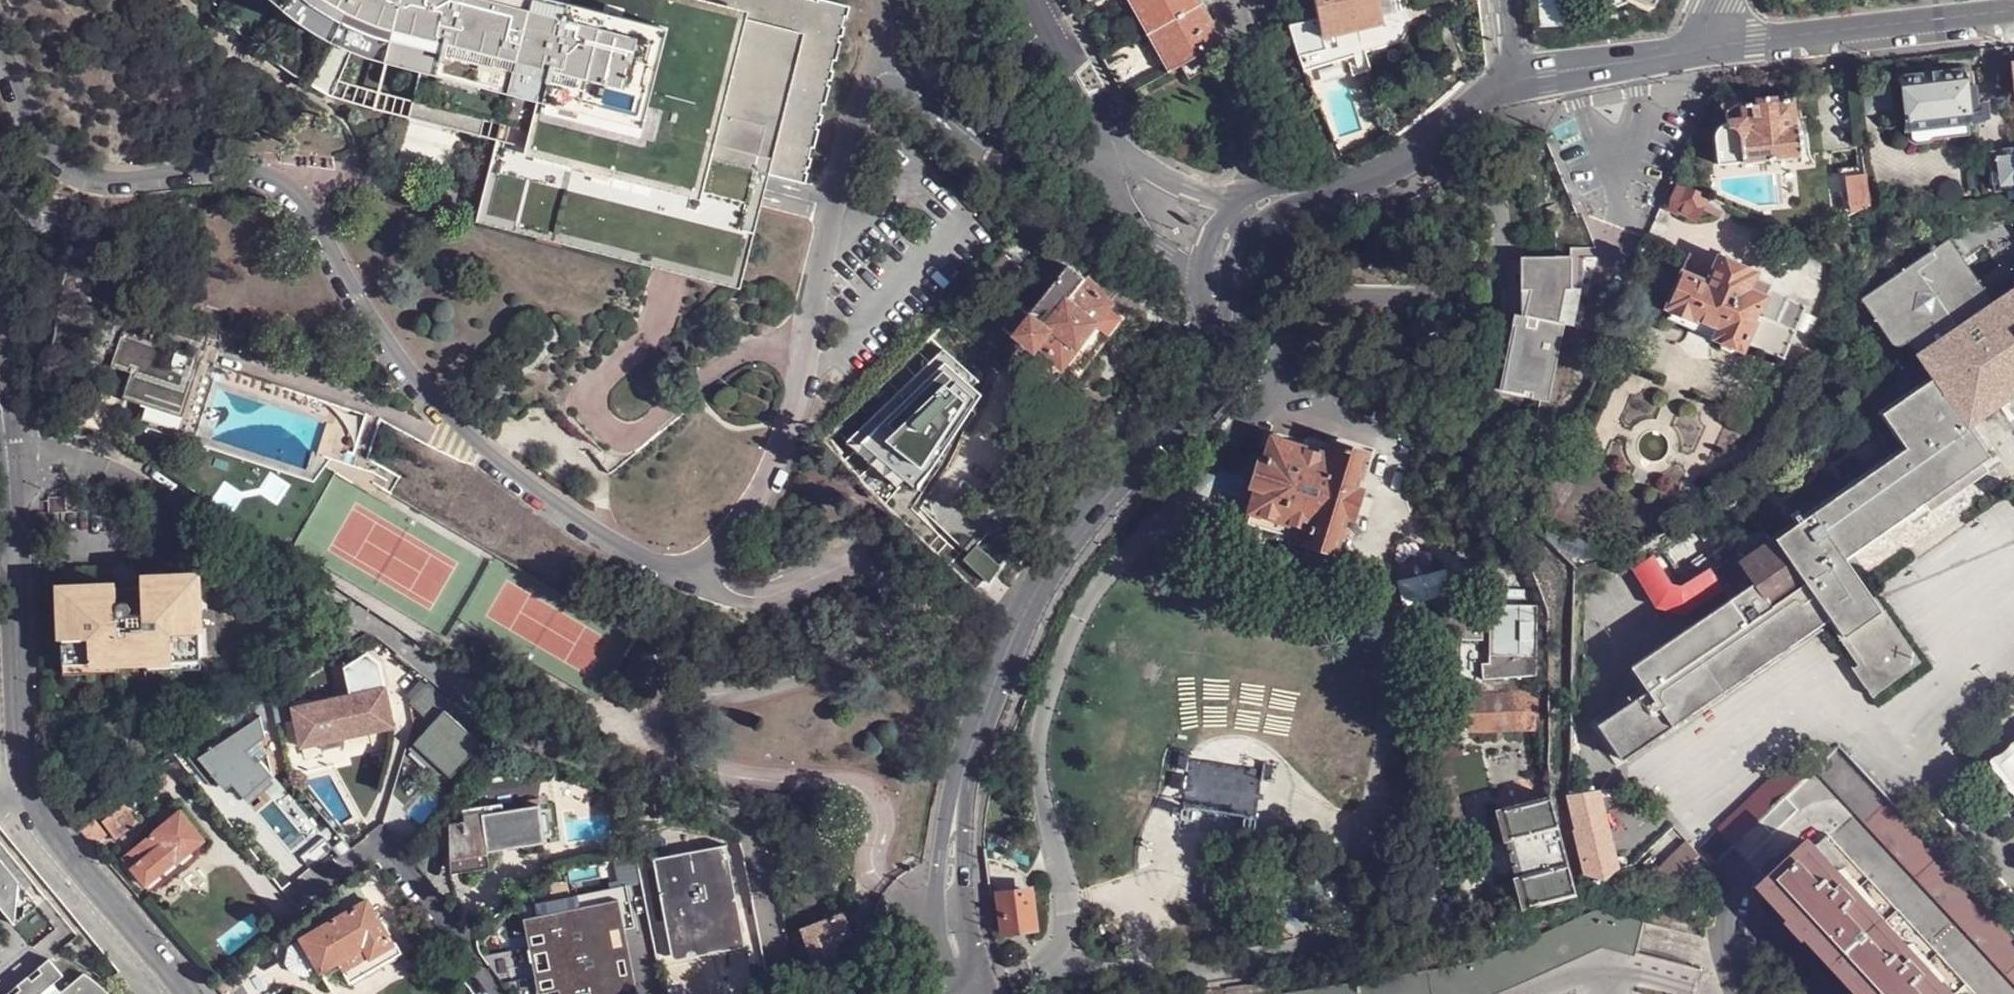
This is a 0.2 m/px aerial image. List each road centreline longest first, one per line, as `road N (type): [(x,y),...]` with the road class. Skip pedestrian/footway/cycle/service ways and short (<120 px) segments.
road 1 (residential): [(782,993),(753,833),(518,734),(352,613),(276,584),(108,470),(48,455),(6,457)]
road 2 (residential): [(691,578),(602,534),(485,452),(429,397),(348,286),(300,199),(258,173),(230,169),(81,175),(40,144),(0,46)]
road 3 (residential): [(691,578),(734,600),(771,605),(851,570),(884,581),(890,632),(863,660),(739,693),(660,698),(650,725),(669,754),(712,769),(864,782),(885,806),(882,868),(892,885),(934,909)]
road 4 (residential): [(186,993),(68,860),(28,792),(20,761),(6,457)]
road 5 (residential): [(880,52),(789,437),(691,578)]
road 6 (tertiary): [(963,776),(1022,616),(1068,540),(1212,384),(1221,356),(1217,328)]
road 7 (residential): [(1741,993),(1725,950),(1732,895),(1824,818),(1998,993)]
road 8 (tertiary): [(2013,15),(1704,52)]
road 9 (residential): [(880,52),(956,122),(1018,164),(1057,173),(1119,154)]
road 10 (tertiary): [(1315,193),(1408,161),(1517,80)]
road 11 (tertiary): [(1704,52),(1517,80)]
road 12 (tertiary): [(1217,328),(1237,251),(1258,223),(1315,193)]
road 13 (unclassified): [(1033,0),(1119,154)]
road 14 (unclassified): [(1119,154),(1116,196),(1158,259),(1207,283)]
road 15 (tertiary): [(963,776),(948,802),(934,909)]
road 16 (unclassified): [(1243,198),(1191,191),(1119,154)]
road 17 (tertiary): [(960,905),(970,803),(963,776)]

